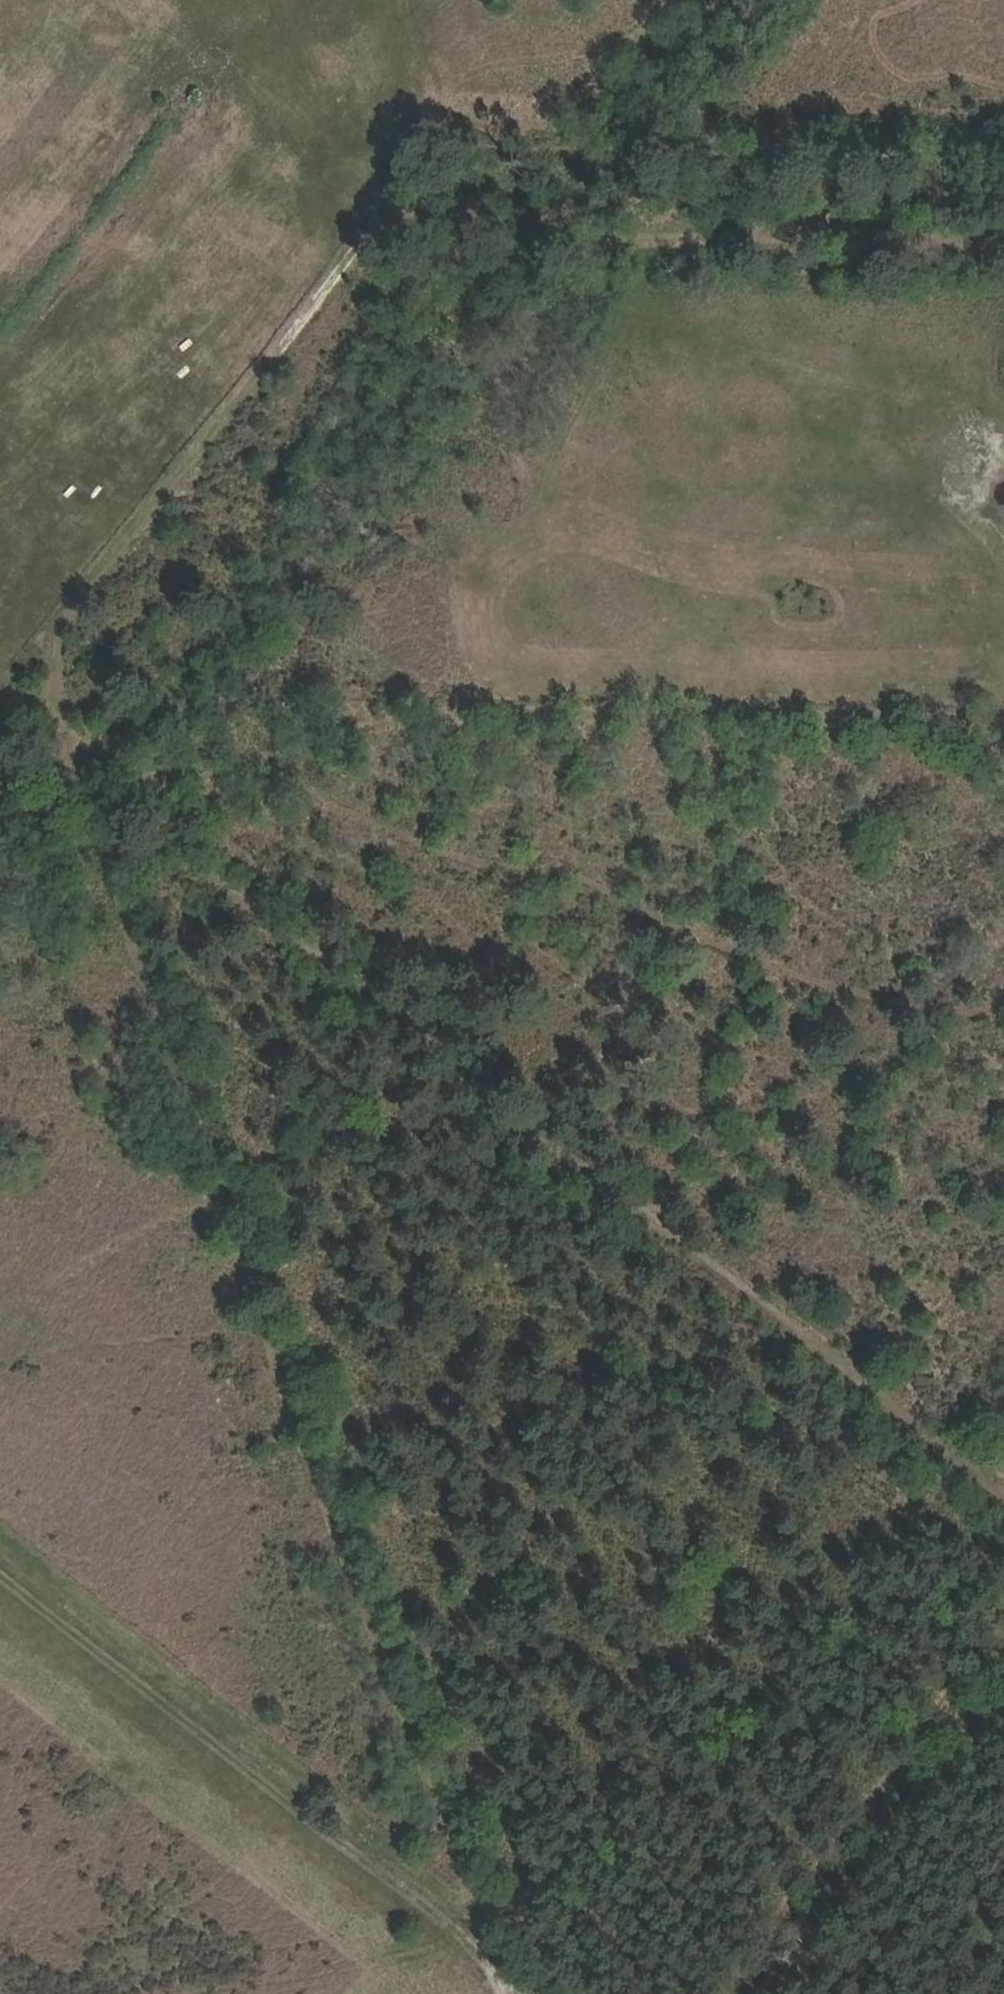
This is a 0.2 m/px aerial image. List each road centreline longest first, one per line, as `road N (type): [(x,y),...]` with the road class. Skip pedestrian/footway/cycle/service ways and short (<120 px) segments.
road 1 (track): [(0,1572),(498,1953),(513,1993)]

